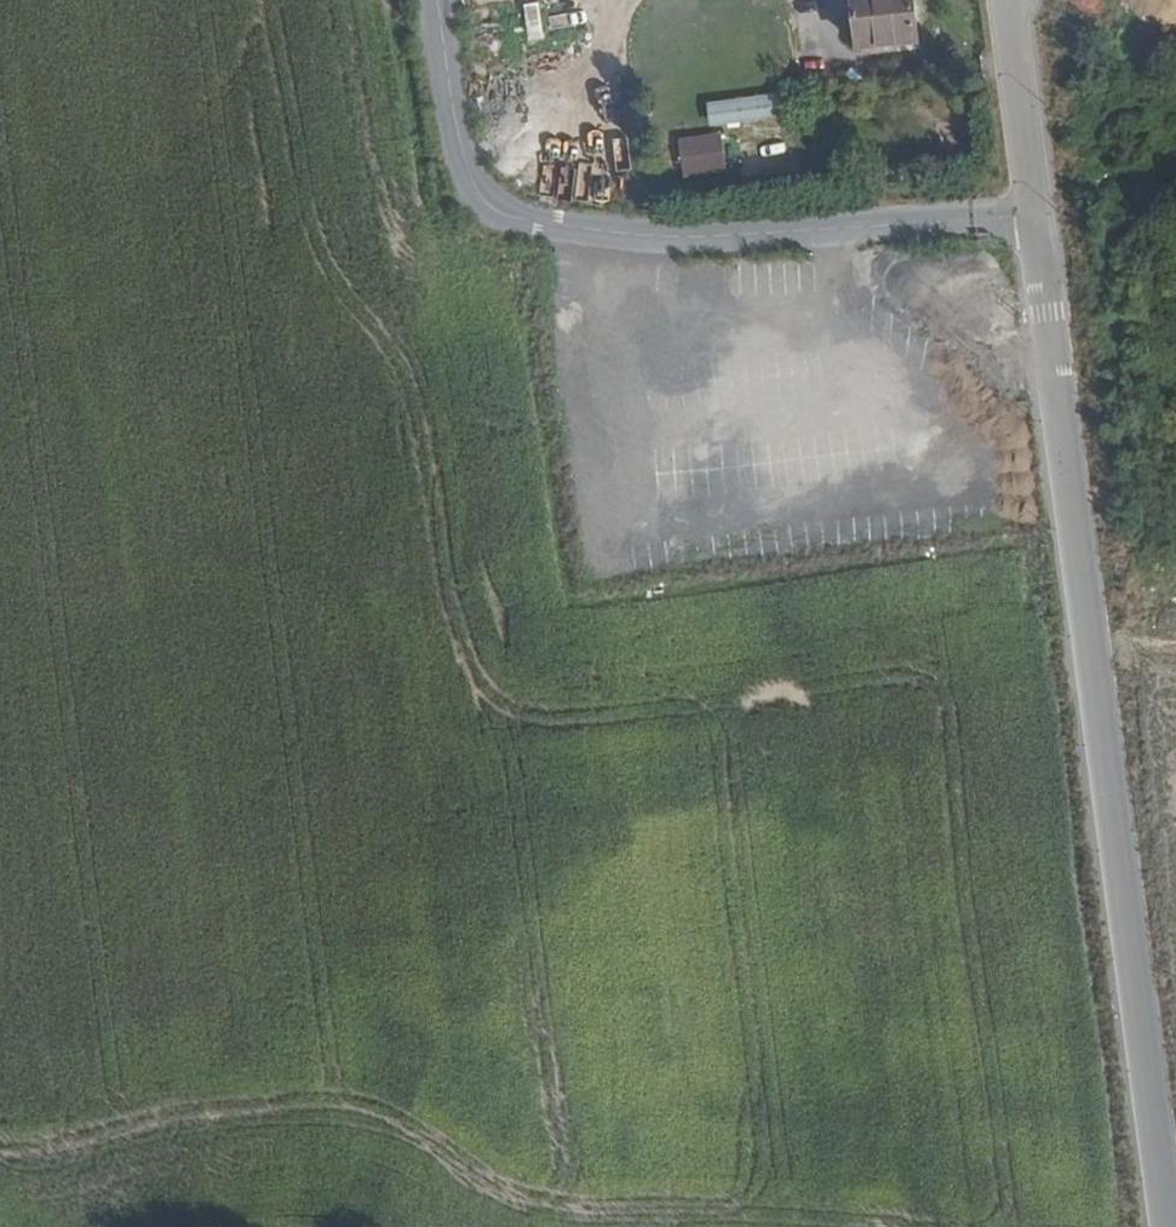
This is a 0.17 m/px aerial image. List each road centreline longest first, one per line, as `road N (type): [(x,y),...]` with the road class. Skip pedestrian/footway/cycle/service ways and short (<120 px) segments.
road 1 (unclassified): [(1161,1226),(1079,613),(1014,0)]

